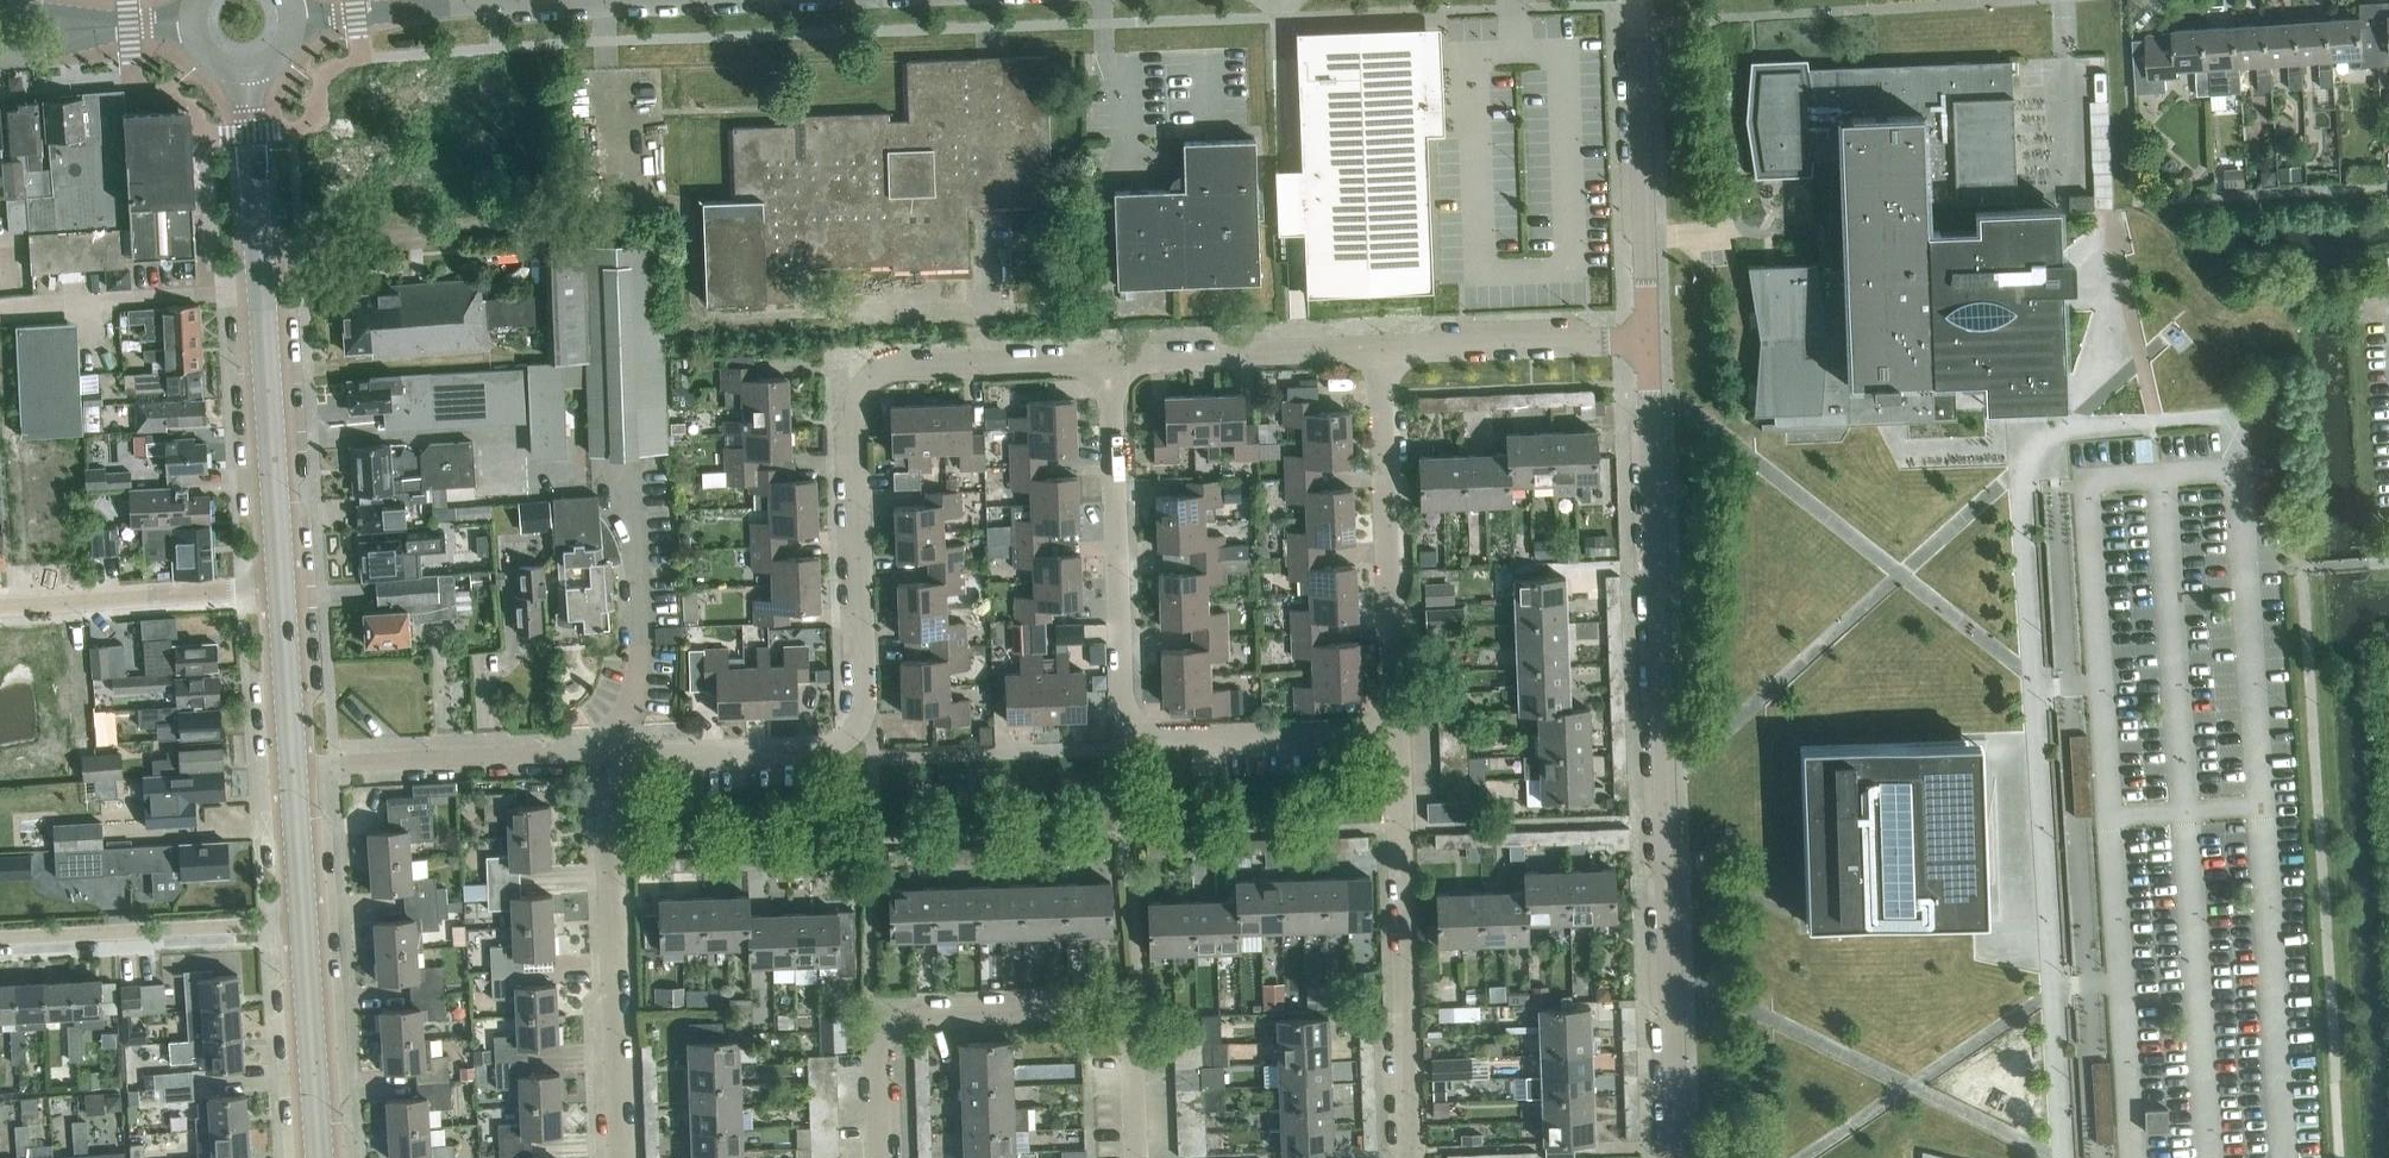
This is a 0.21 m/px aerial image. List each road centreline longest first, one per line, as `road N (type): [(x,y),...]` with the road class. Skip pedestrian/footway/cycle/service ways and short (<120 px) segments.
road 1 (residential): [(623,1157),(610,795),(618,770),(660,754),(827,746),(864,721),(854,423),(858,397),(876,376),(893,365),(1110,360)]
road 2 (residential): [(1677,1157),(1649,339)]
road 3 (residential): [(1394,727),(1162,736),(1132,723),(1122,699),(1110,360)]
road 4 (residential): [(633,463),(641,630),(632,699),(615,727),(572,753),(296,764)]
road 5 (secondary): [(285,586),(243,70)]
road 6 (residential): [(1137,1157),(1133,1048),(1122,1023),(1084,1008),(918,1015),(890,1029),(876,1053),(881,1157)]
road 7 (residential): [(1409,1157),(1394,727)]
road 8 (residential): [(1394,727),(1381,349)]
road 9 (residential): [(1649,339),(1634,0)]
road 10 (residential): [(0,945),(308,931)]
road 11 (residential): [(285,586),(0,607)]
road 12 (residential): [(1110,360),(1381,349)]
road 13 (residential): [(1381,349),(1649,339)]
road 14 (residential): [(293,18),(548,0)]
road 15 (secondary): [(324,1157),(308,931)]
road 16 (secondary): [(296,764),(285,586)]
road 17 (secondary): [(308,931),(296,764)]

